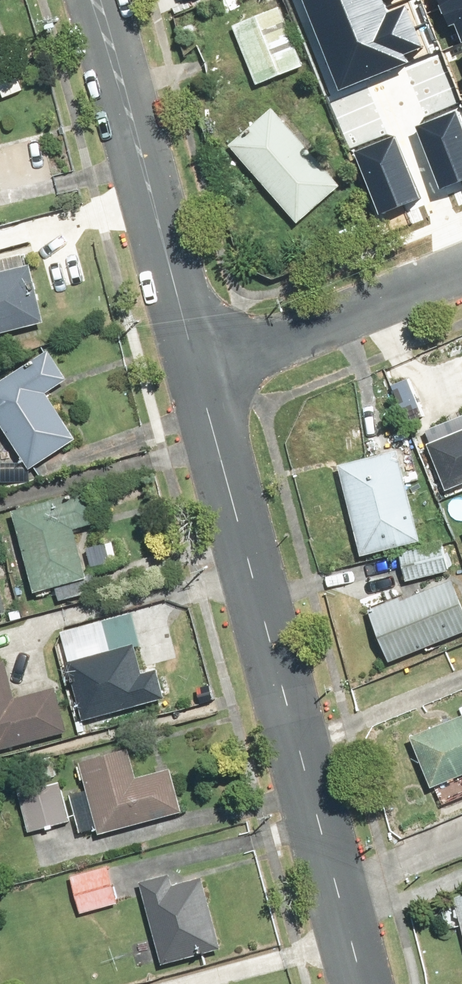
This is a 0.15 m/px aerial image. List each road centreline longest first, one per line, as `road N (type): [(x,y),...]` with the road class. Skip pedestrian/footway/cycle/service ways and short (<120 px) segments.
road 1 (residential): [(200,378),(356,983)]
road 2 (residential): [(103,0),(200,378)]
road 3 (residential): [(200,378),(461,270)]

